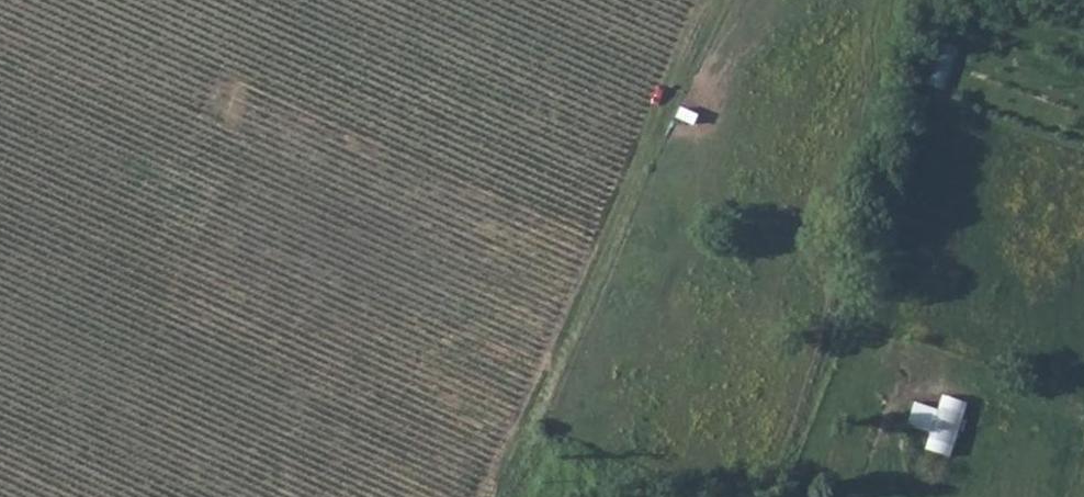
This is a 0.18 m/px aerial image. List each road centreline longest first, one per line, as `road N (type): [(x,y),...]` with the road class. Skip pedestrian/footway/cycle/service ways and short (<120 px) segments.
road 1 (track): [(700,0),(484,496)]
road 2 (track): [(56,496),(211,160),(236,0)]
road 3 (track): [(225,70),(598,240)]

